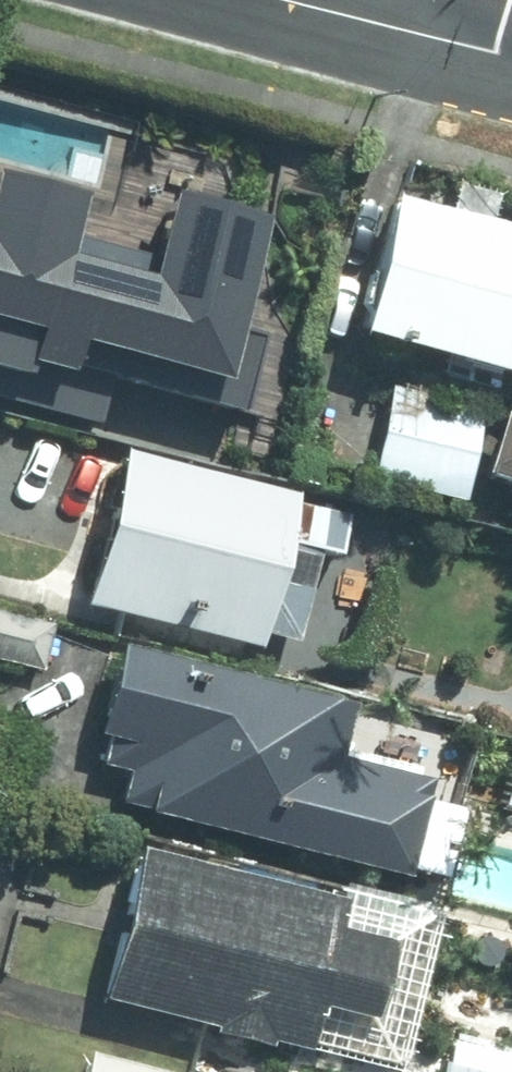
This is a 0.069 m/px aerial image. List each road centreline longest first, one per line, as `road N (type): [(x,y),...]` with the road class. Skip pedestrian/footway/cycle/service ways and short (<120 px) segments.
road 1 (residential): [(307,0),(511,53)]

